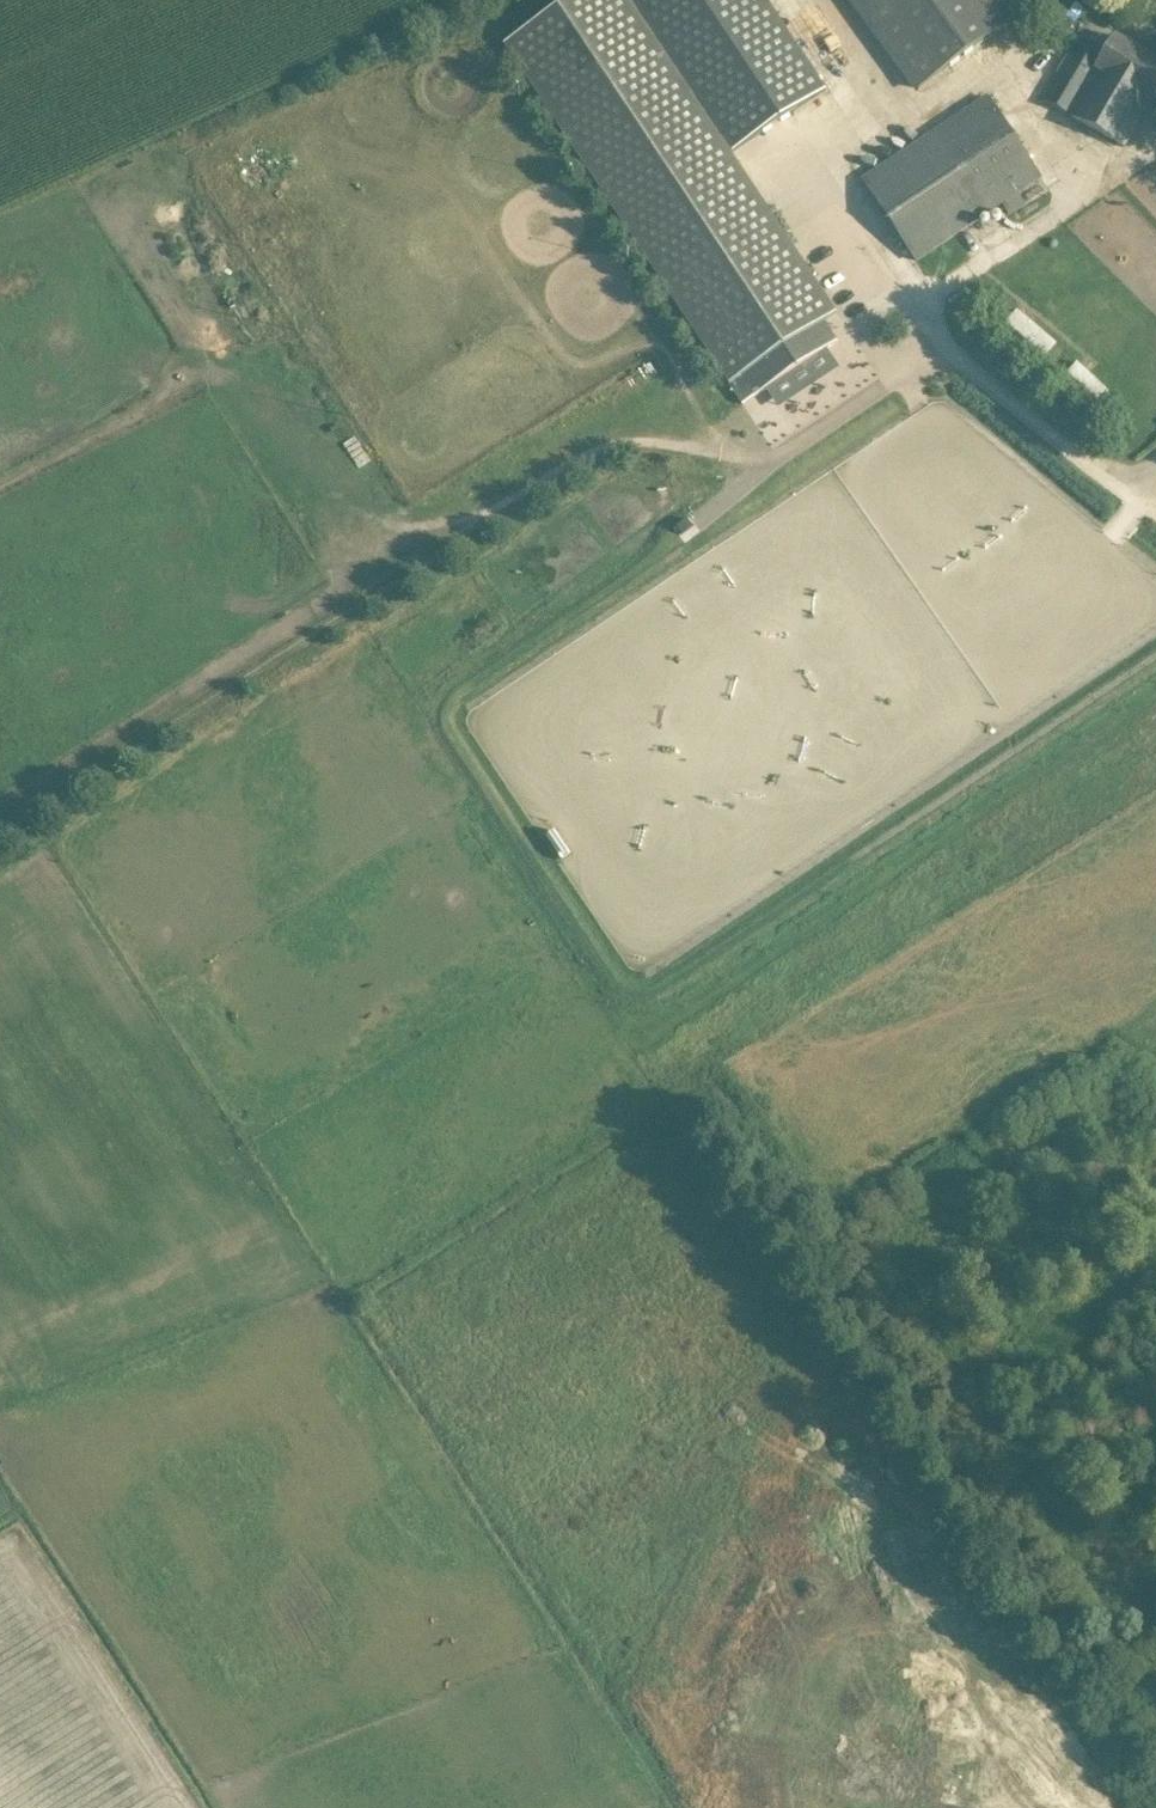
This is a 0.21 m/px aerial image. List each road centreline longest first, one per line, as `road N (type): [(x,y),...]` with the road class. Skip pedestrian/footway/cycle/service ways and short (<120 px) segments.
road 1 (track): [(0,834),(636,443),(757,454),(950,348)]
road 2 (track): [(1143,503),(950,348)]

